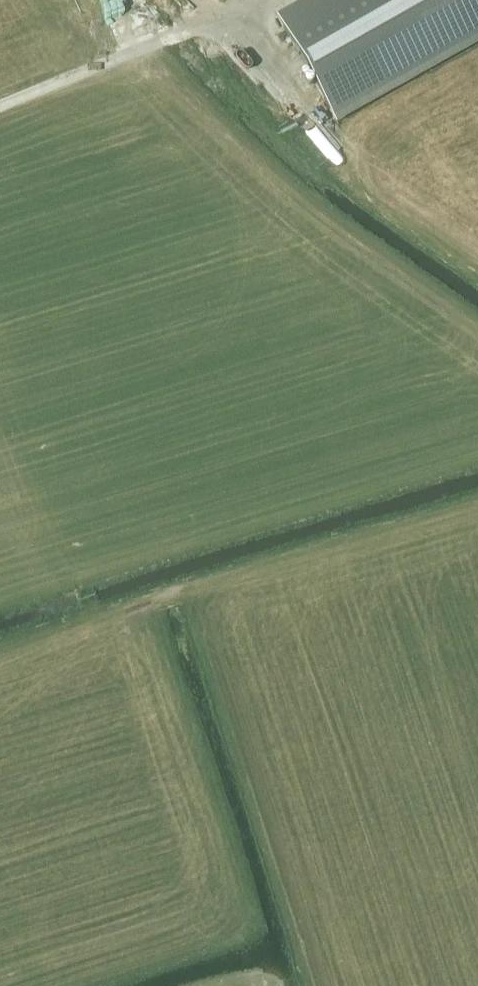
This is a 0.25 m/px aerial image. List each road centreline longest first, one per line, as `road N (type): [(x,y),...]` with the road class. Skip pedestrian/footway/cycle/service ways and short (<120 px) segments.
road 1 (track): [(0,107),(217,20)]

